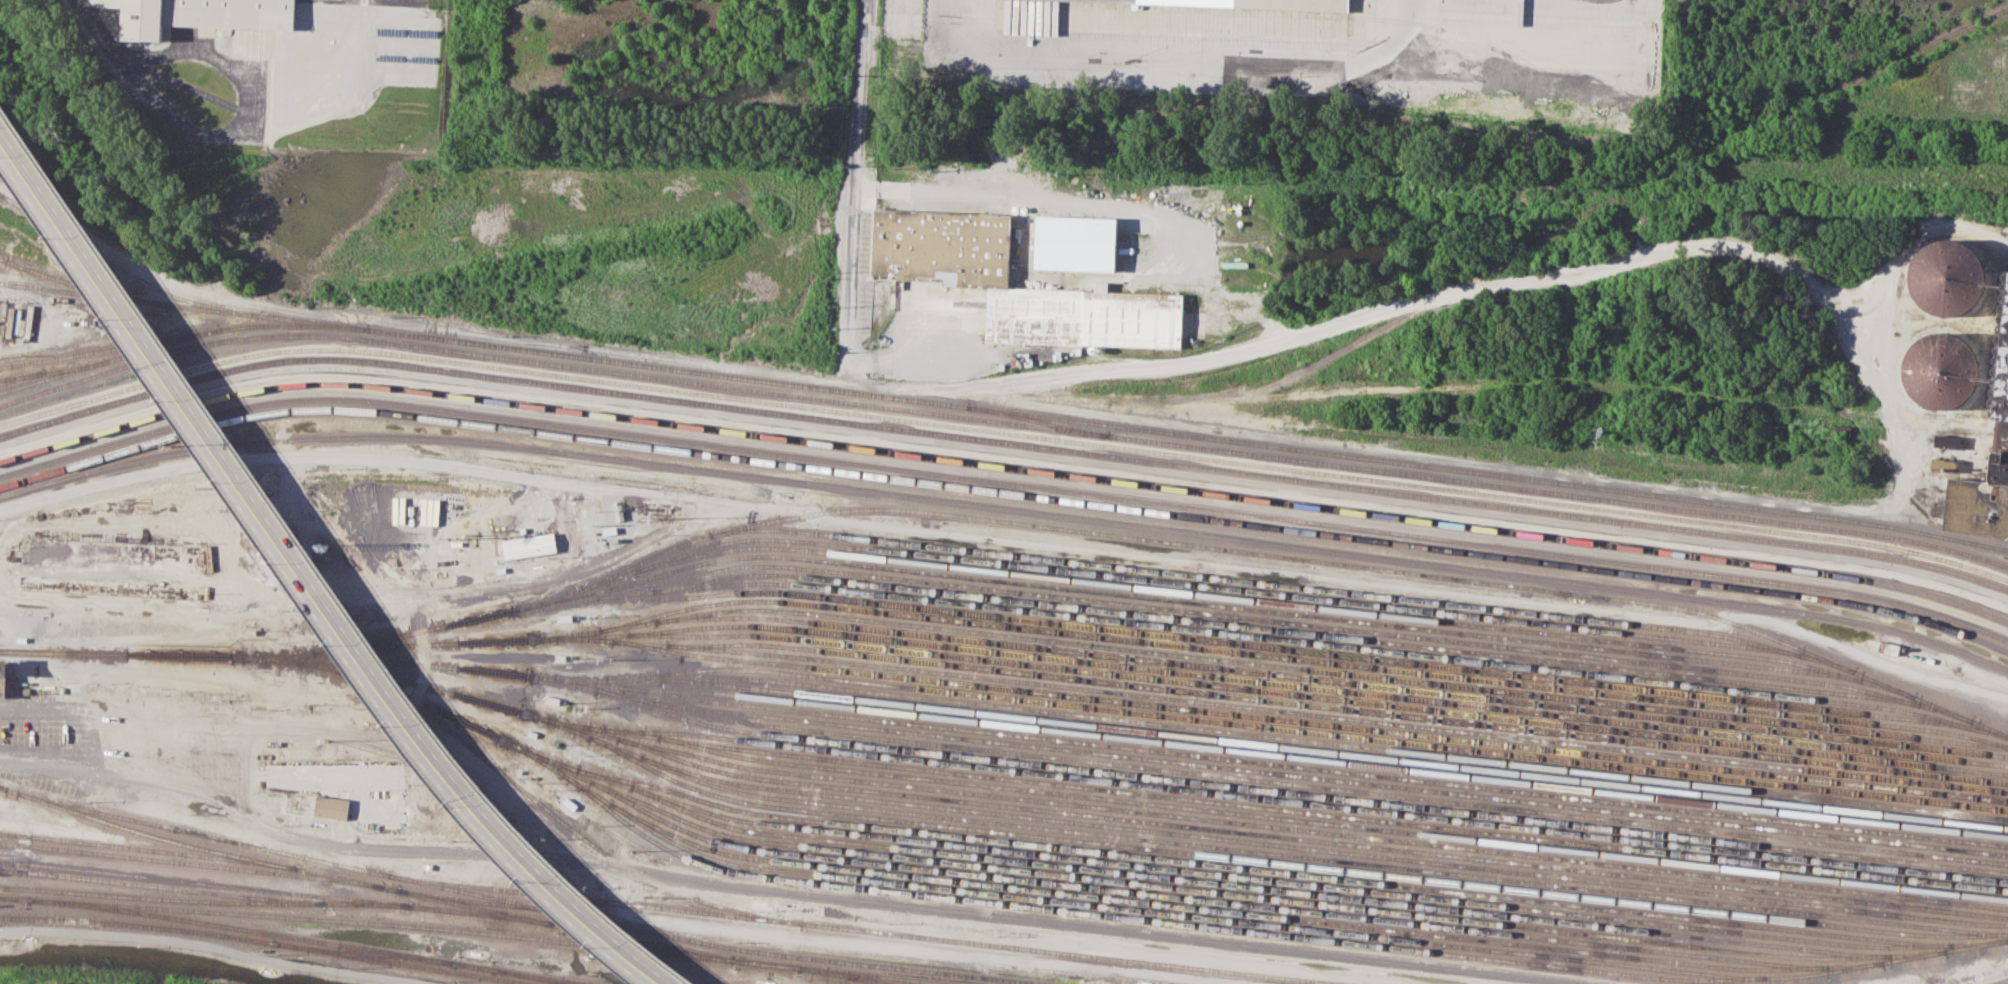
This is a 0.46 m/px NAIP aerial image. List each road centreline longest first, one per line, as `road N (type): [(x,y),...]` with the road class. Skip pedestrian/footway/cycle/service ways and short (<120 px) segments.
road 1 (secondary): [(655,983),(463,799),(0,137)]
road 2 (residential): [(865,381),(970,388),(1185,364),(1419,299),(1722,247),(1787,266),(1844,309)]
road 3 (residential): [(865,381),(853,370),(847,329),(863,0)]

